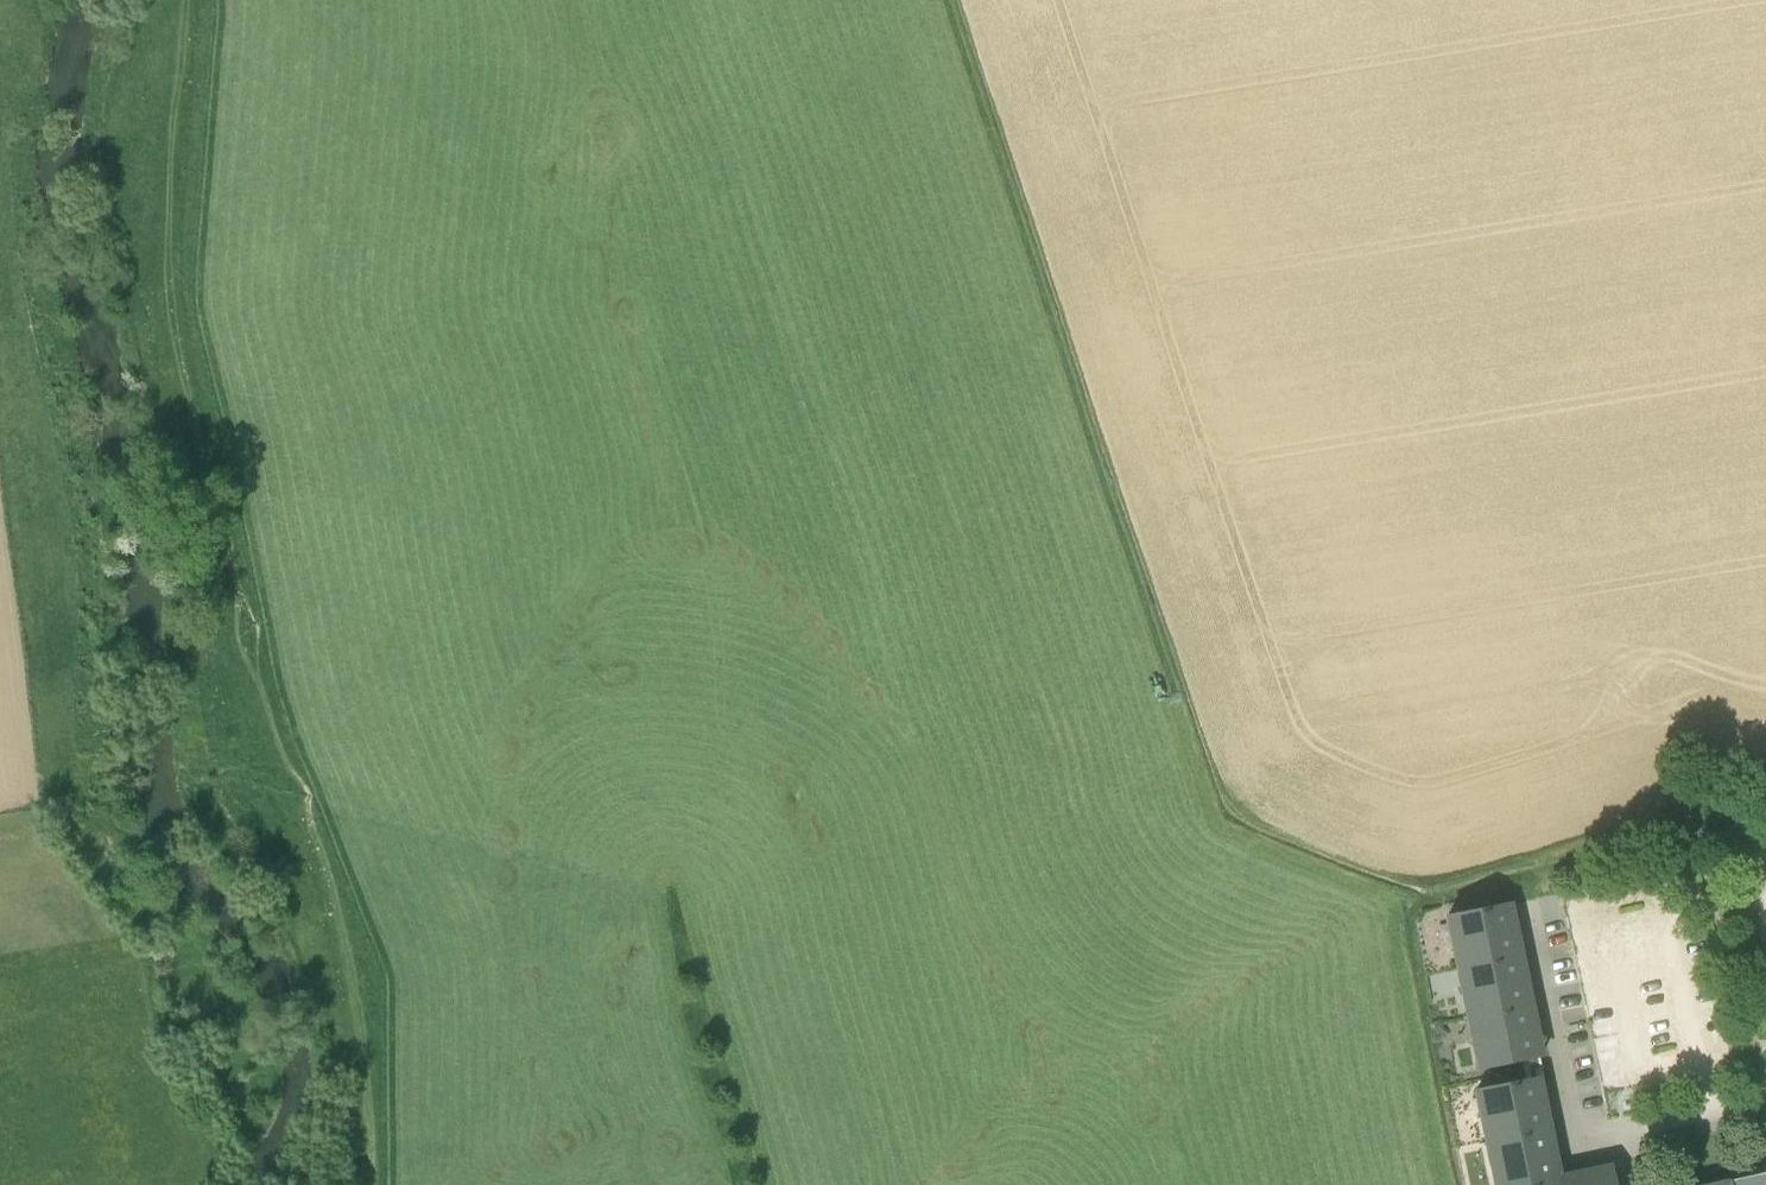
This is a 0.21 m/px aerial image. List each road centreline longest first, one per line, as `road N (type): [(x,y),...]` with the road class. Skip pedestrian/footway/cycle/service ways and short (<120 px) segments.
road 1 (residential): [(1765,1102),(1573,1149),(1523,902)]

